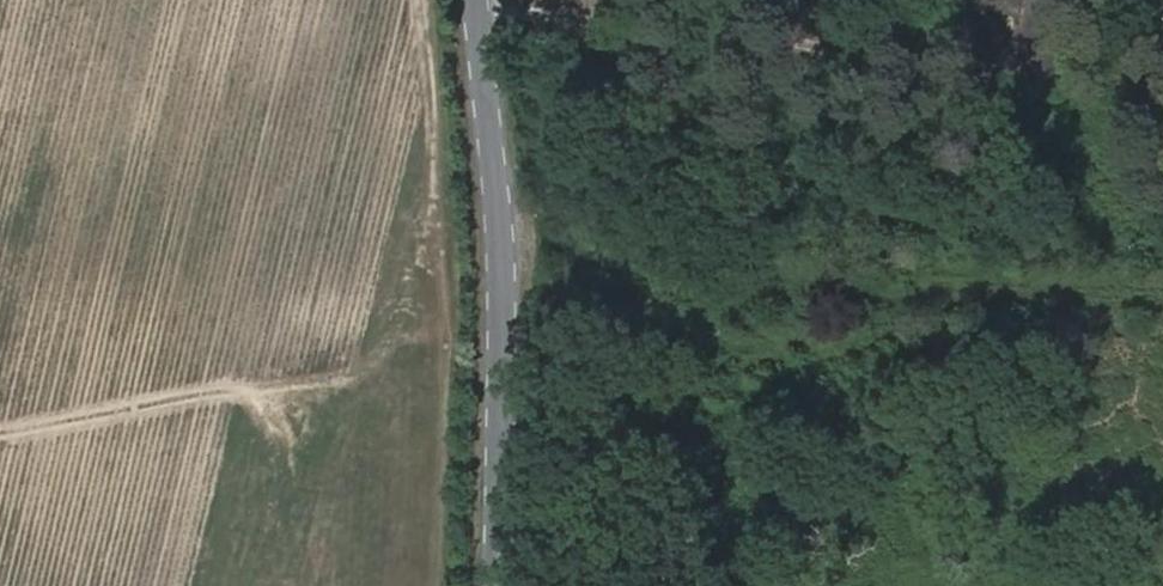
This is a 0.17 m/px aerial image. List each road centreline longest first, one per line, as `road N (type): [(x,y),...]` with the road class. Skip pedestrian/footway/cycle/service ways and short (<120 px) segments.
road 1 (tertiary): [(474,0),(512,244),(502,585)]
road 2 (track): [(417,0),(448,264),(443,585)]
road 3 (track): [(0,432),(446,347)]

